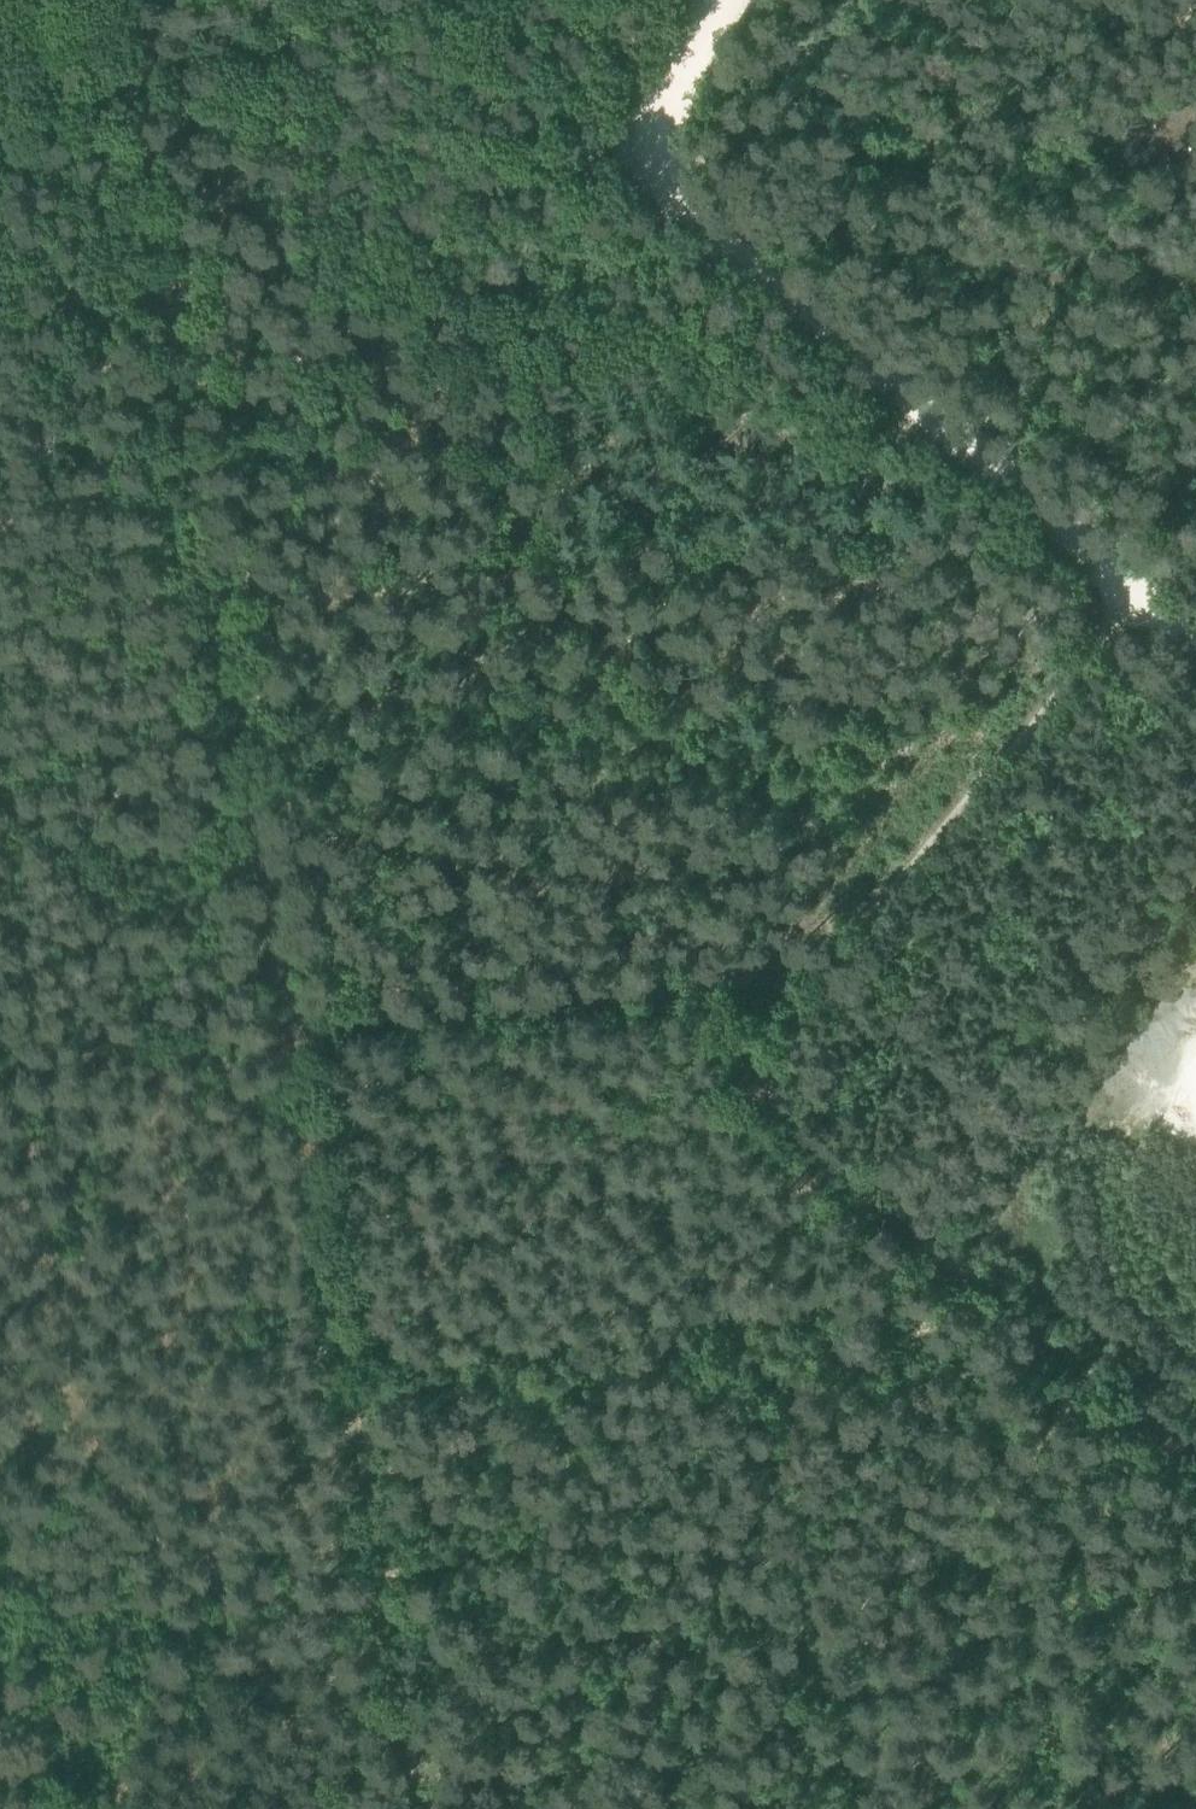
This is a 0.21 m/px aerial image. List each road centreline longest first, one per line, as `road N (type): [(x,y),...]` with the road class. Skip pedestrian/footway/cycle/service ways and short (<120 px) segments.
road 1 (track): [(747,0),(643,133),(648,171),(1195,636)]
road 2 (track): [(831,969),(786,1025),(781,1080),(836,1146),(1195,1442)]
road 3 (track): [(1195,541),(831,969)]

